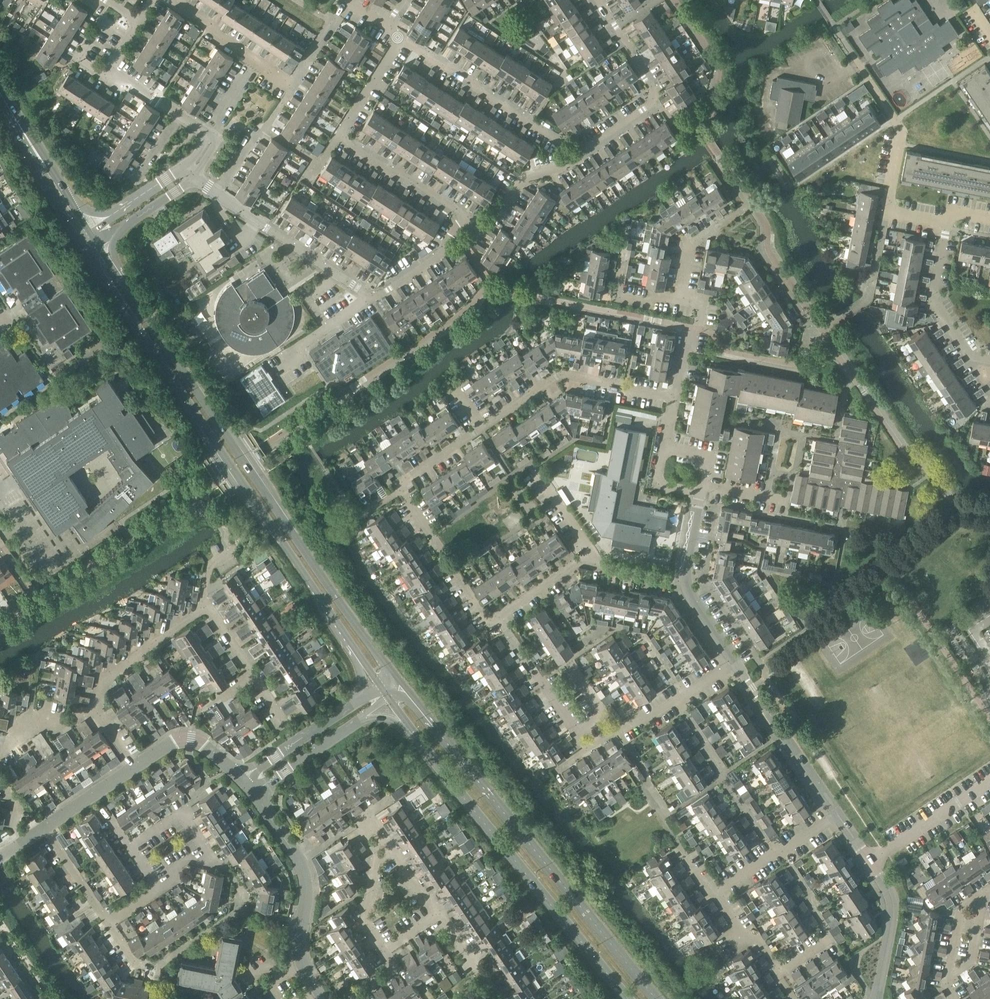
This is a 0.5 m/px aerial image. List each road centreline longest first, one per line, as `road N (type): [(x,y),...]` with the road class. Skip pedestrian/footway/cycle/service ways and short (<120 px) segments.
road 1 (tertiary): [(88,251),(381,686)]
road 2 (tertiary): [(396,675),(99,245)]
road 3 (residential): [(675,400),(561,374),(398,484),(489,623),(498,618)]
road 4 (tertiary): [(658,998),(406,687)]
road 5 (tertiary): [(389,699),(626,998)]
road 6 (residential): [(211,853),(237,885),(236,912),(154,972),(135,963),(107,922)]
road 7 (residential): [(856,58),(903,131),(887,213),(948,225)]
road 8 (residential): [(323,998),(300,947),(305,887),(256,792)]
road 9 (residential): [(583,154),(401,40)]
road 10 (residential): [(583,154),(660,105),(597,0)]
road 11 (residential): [(372,300),(217,192)]
road 12 (residential): [(838,815),(734,663)]
road 13 (residential): [(311,62),(296,84),(171,0)]
road 14 (residential): [(338,137),(481,231)]
road 15 (residential): [(766,839),(677,699)]
road 16 (residential): [(103,712),(104,678),(207,607)]
road 17 (residential): [(587,749),(498,618)]
road 18 (residential): [(989,780),(870,863)]
road 19 (residential): [(717,893),(838,815)]
road 20 (residential): [(969,354),(933,299),(948,225)]
road 21 (residential): [(878,998),(891,904),(870,863)]
road 22 (residential): [(372,300),(441,252),(456,231),(481,231)]
road 23 (residential): [(683,299),(617,297),(626,231)]
road 24 (residential): [(481,231),(526,181),(583,154)]
road 25 (unclassified): [(381,686),(275,756)]
road 26 (unclassified): [(286,771),(389,699)]
road 27 (residential): [(277,374),(298,360),(301,346),(372,300)]
road 28 (residential): [(247,774),(199,742),(180,742),(140,763)]
road 29 (residential): [(675,400),(703,304),(683,299)]

